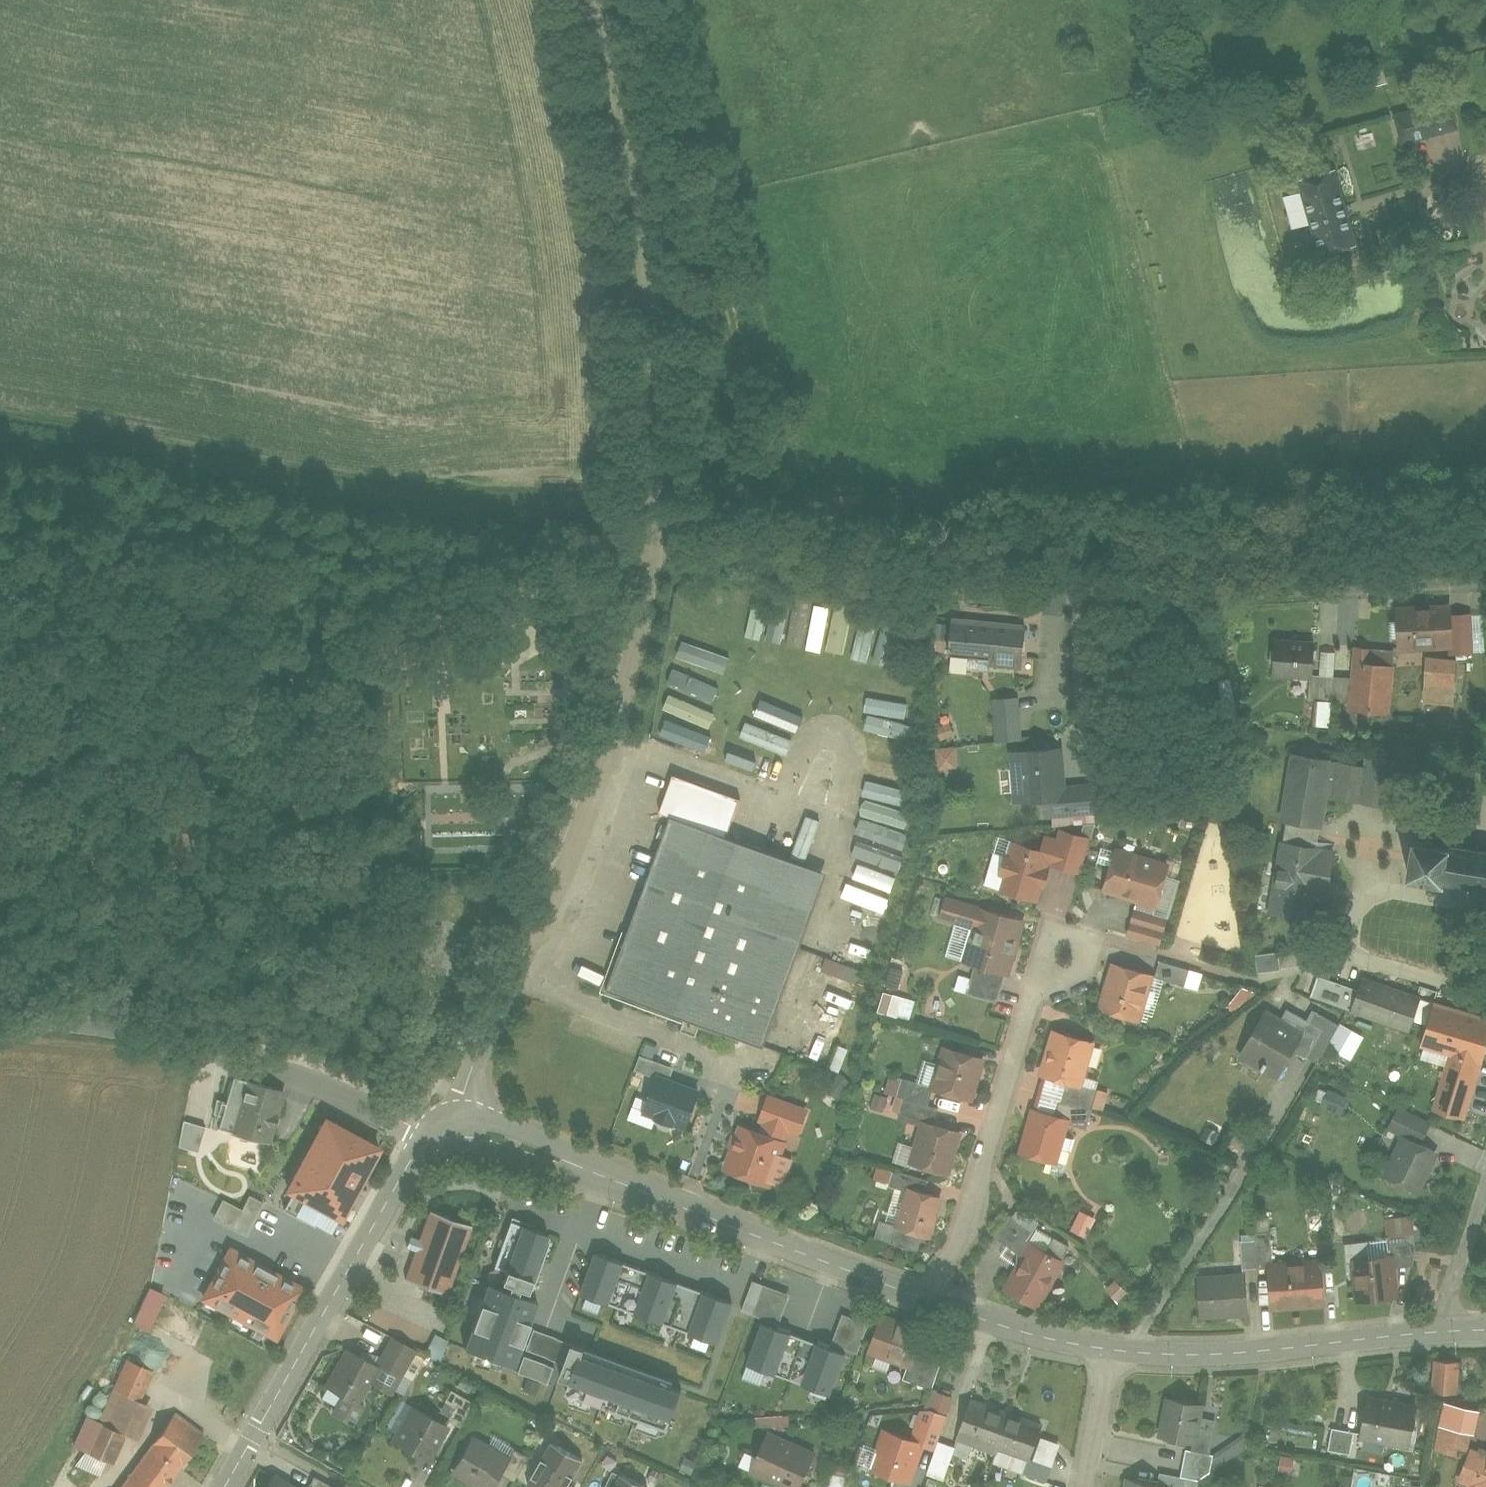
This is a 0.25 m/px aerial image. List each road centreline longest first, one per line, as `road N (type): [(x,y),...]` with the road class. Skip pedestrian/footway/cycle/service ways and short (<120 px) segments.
road 1 (residential): [(657,538),(1485,562)]
road 2 (unclassified): [(657,538),(648,600),(594,771),(442,1119)]
road 3 (unclassified): [(596,0),(641,208),(657,538)]
road 4 (tertiary): [(442,1119),(932,1291)]
road 5 (unclassified): [(0,1019),(211,1052),(394,1115),(442,1119)]
road 6 (tertiary): [(221,1486),(409,1162),(442,1119)]
road 7 (residential): [(932,1291),(973,1221),(1028,1011),(1062,955)]
road 8 (tertiary): [(1116,1355),(1310,1348),(1439,1334)]
road 9 (unclassified): [(394,534),(657,538)]
road 10 (tertiary): [(932,1291),(1116,1355)]
road 11 (residential): [(1089,1486),(1116,1355)]
road 12 (residential): [(1439,1334),(1485,1213)]

